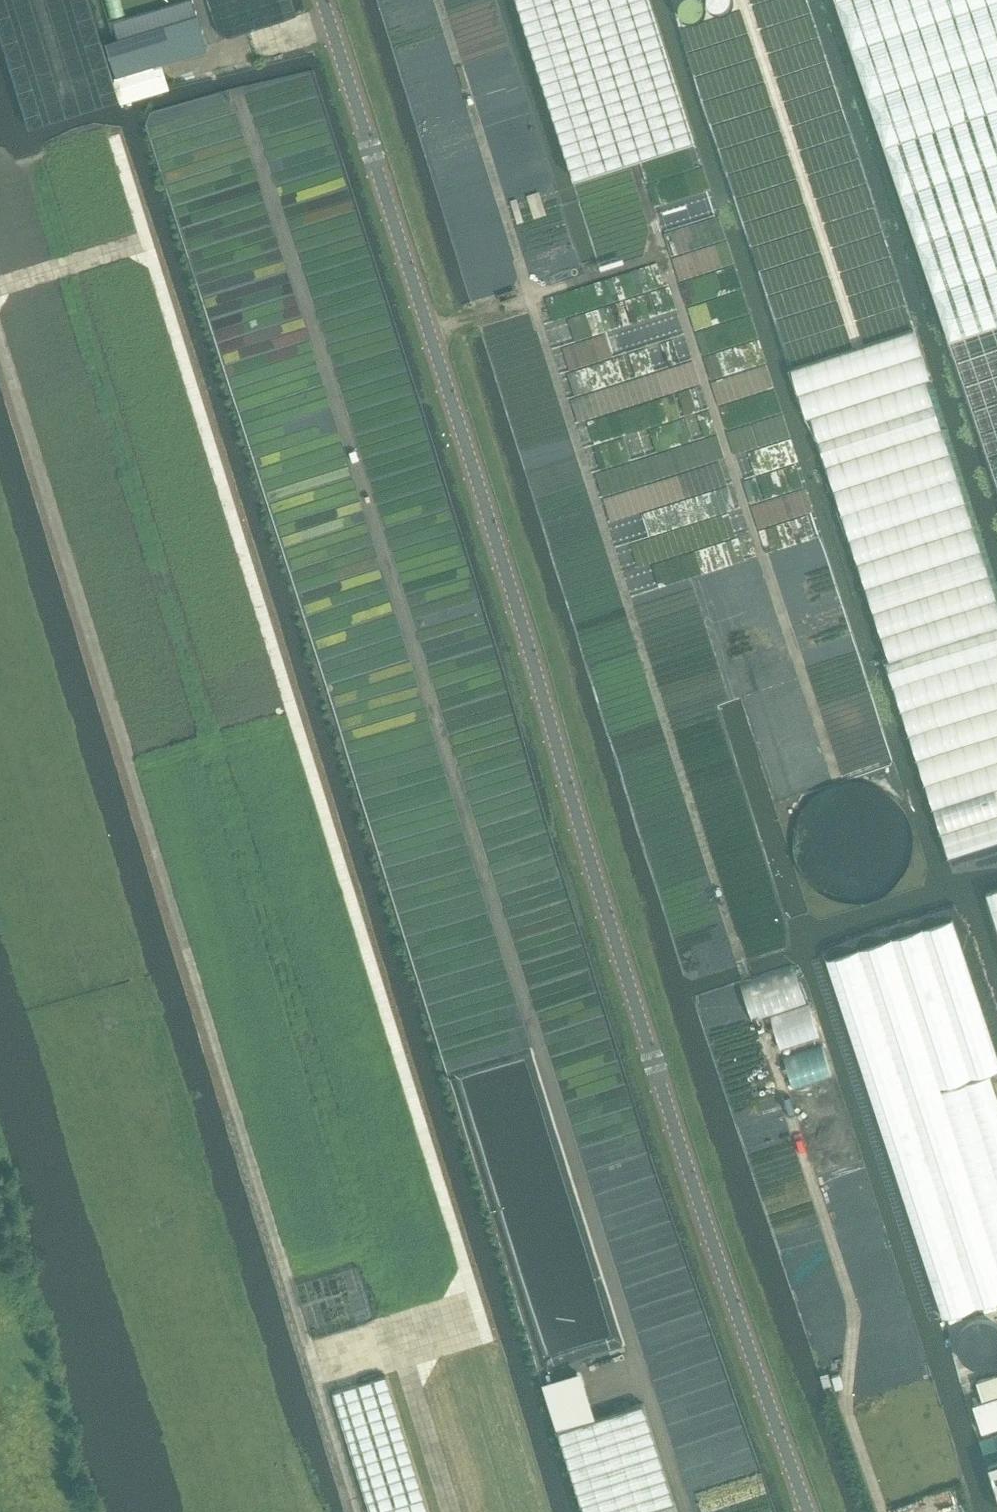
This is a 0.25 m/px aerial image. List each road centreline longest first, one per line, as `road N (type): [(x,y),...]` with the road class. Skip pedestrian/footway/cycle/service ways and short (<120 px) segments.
road 1 (unclassified): [(809,1511),(326,0)]
road 2 (track): [(879,1511),(844,1412),(854,1323),(443,0)]
road 3 (track): [(687,1511),(241,105)]
road 4 (track): [(835,776),(663,266),(432,335)]
road 5 (track): [(844,330),(741,0)]
road 6 (track): [(333,22),(219,56),(202,0)]

